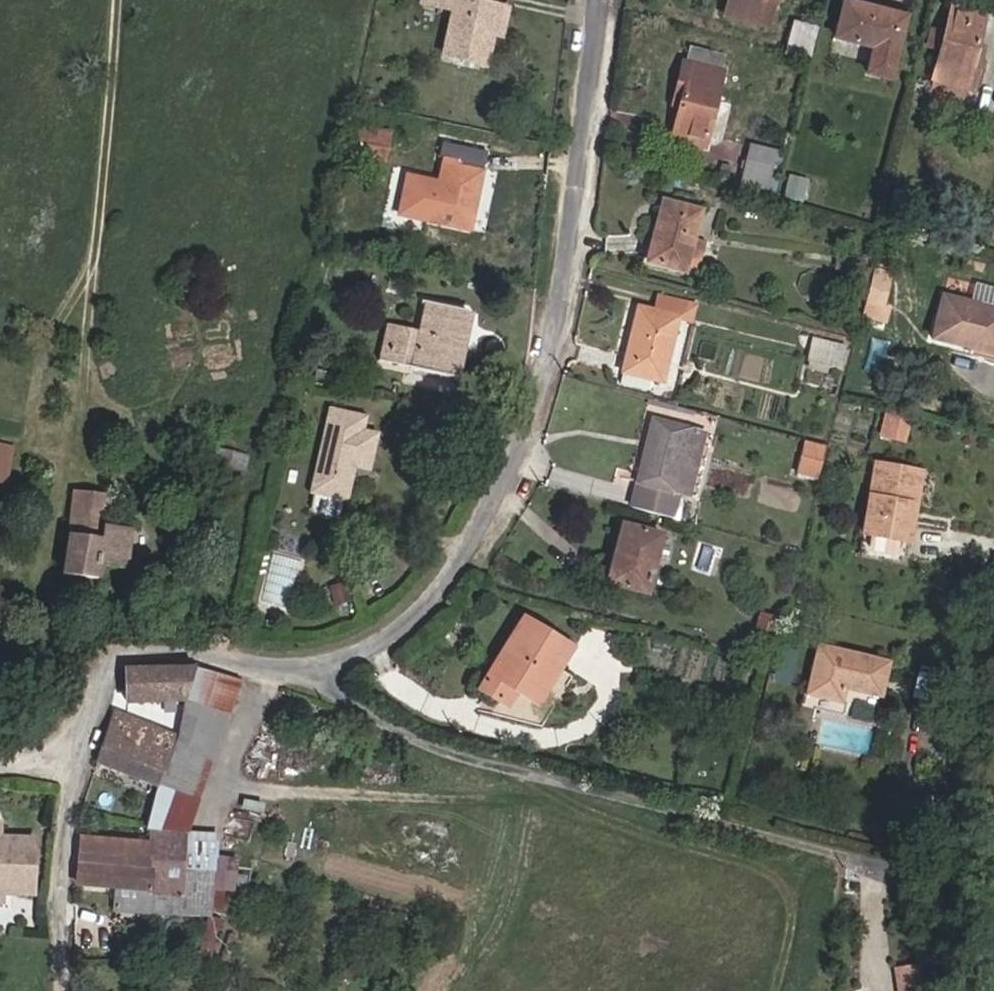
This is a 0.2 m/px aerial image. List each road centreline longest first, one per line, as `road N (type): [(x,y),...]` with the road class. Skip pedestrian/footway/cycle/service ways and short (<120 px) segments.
road 1 (unclassified): [(993,636),(885,865),(460,753),(284,664)]
road 2 (residential): [(618,0),(489,542),(371,662),(284,664)]
road 3 (track): [(0,559),(46,355),(101,258),(124,0)]
road 4 (residential): [(284,664),(112,656),(74,702),(68,990)]

